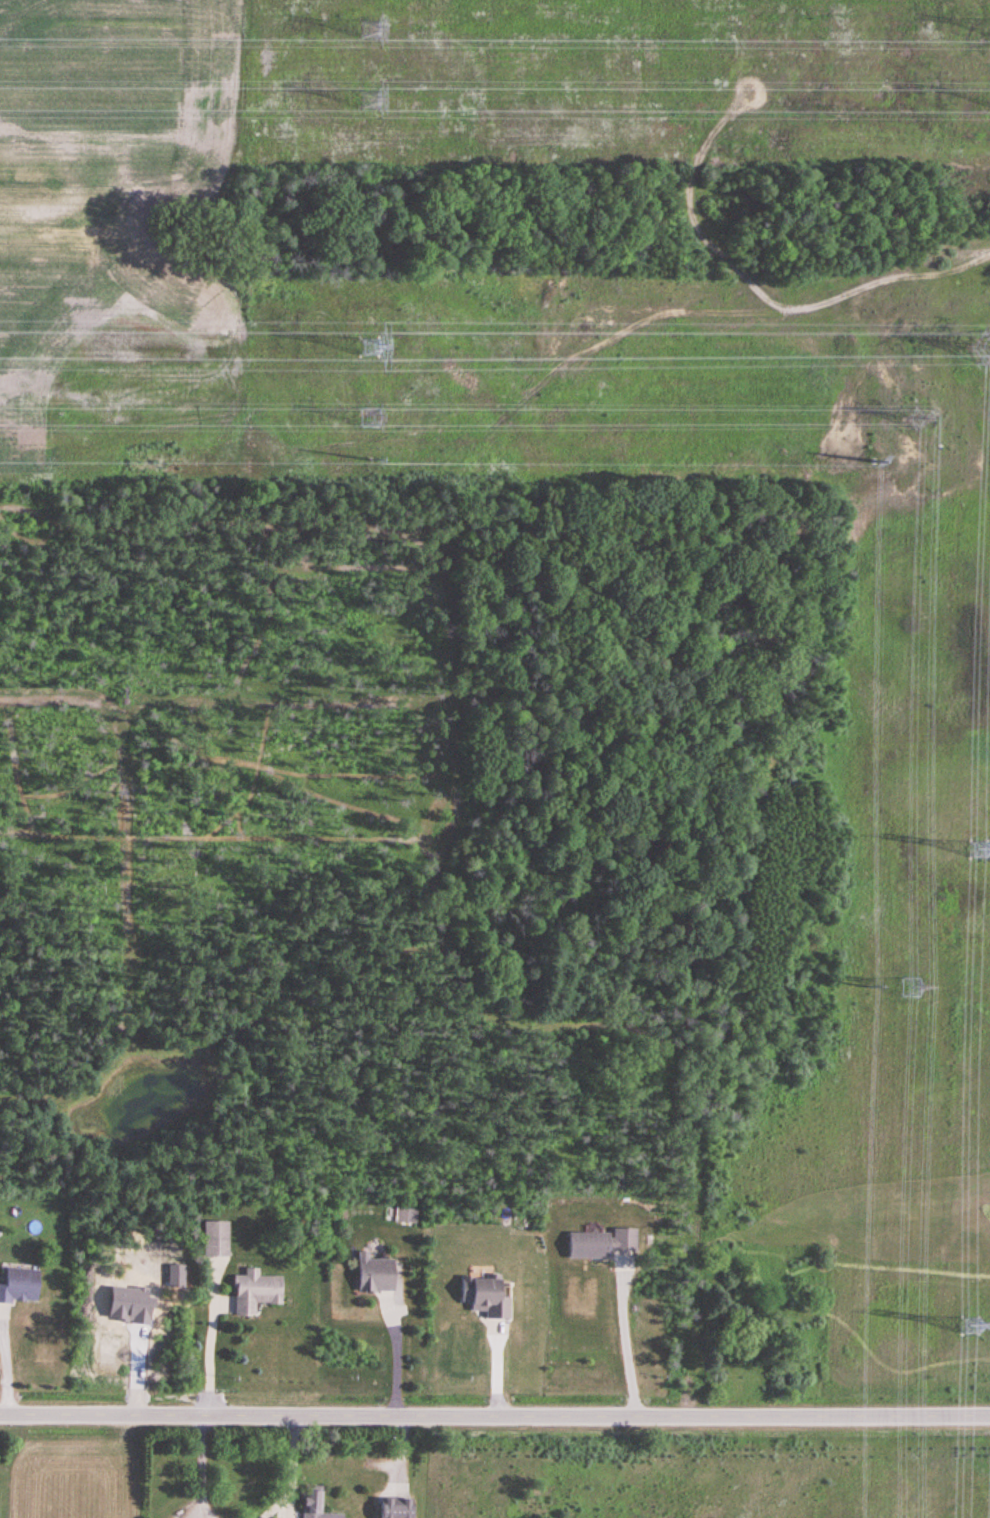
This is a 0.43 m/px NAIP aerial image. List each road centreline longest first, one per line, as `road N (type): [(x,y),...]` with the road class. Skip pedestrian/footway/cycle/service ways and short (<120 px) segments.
road 1 (tertiary): [(0,1415),(989,1416)]

